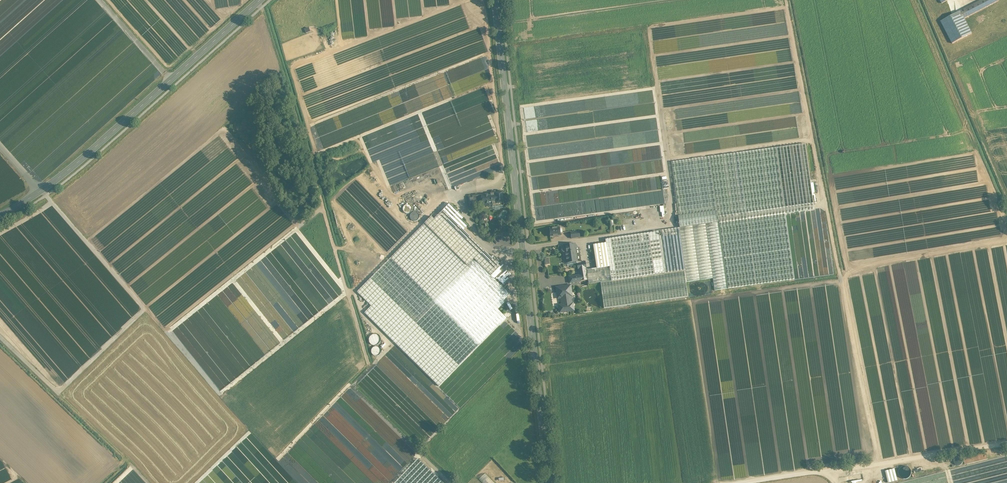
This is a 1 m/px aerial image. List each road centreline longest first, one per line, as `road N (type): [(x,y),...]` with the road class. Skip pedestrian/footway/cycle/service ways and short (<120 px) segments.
road 1 (secondary): [(495,0),(548,482)]
road 2 (track): [(786,0),(879,464)]
road 3 (secondary): [(0,214),(96,146),(261,0)]
road 4 (track): [(742,482),(879,464)]
road 5 (track): [(879,464),(1006,444)]

